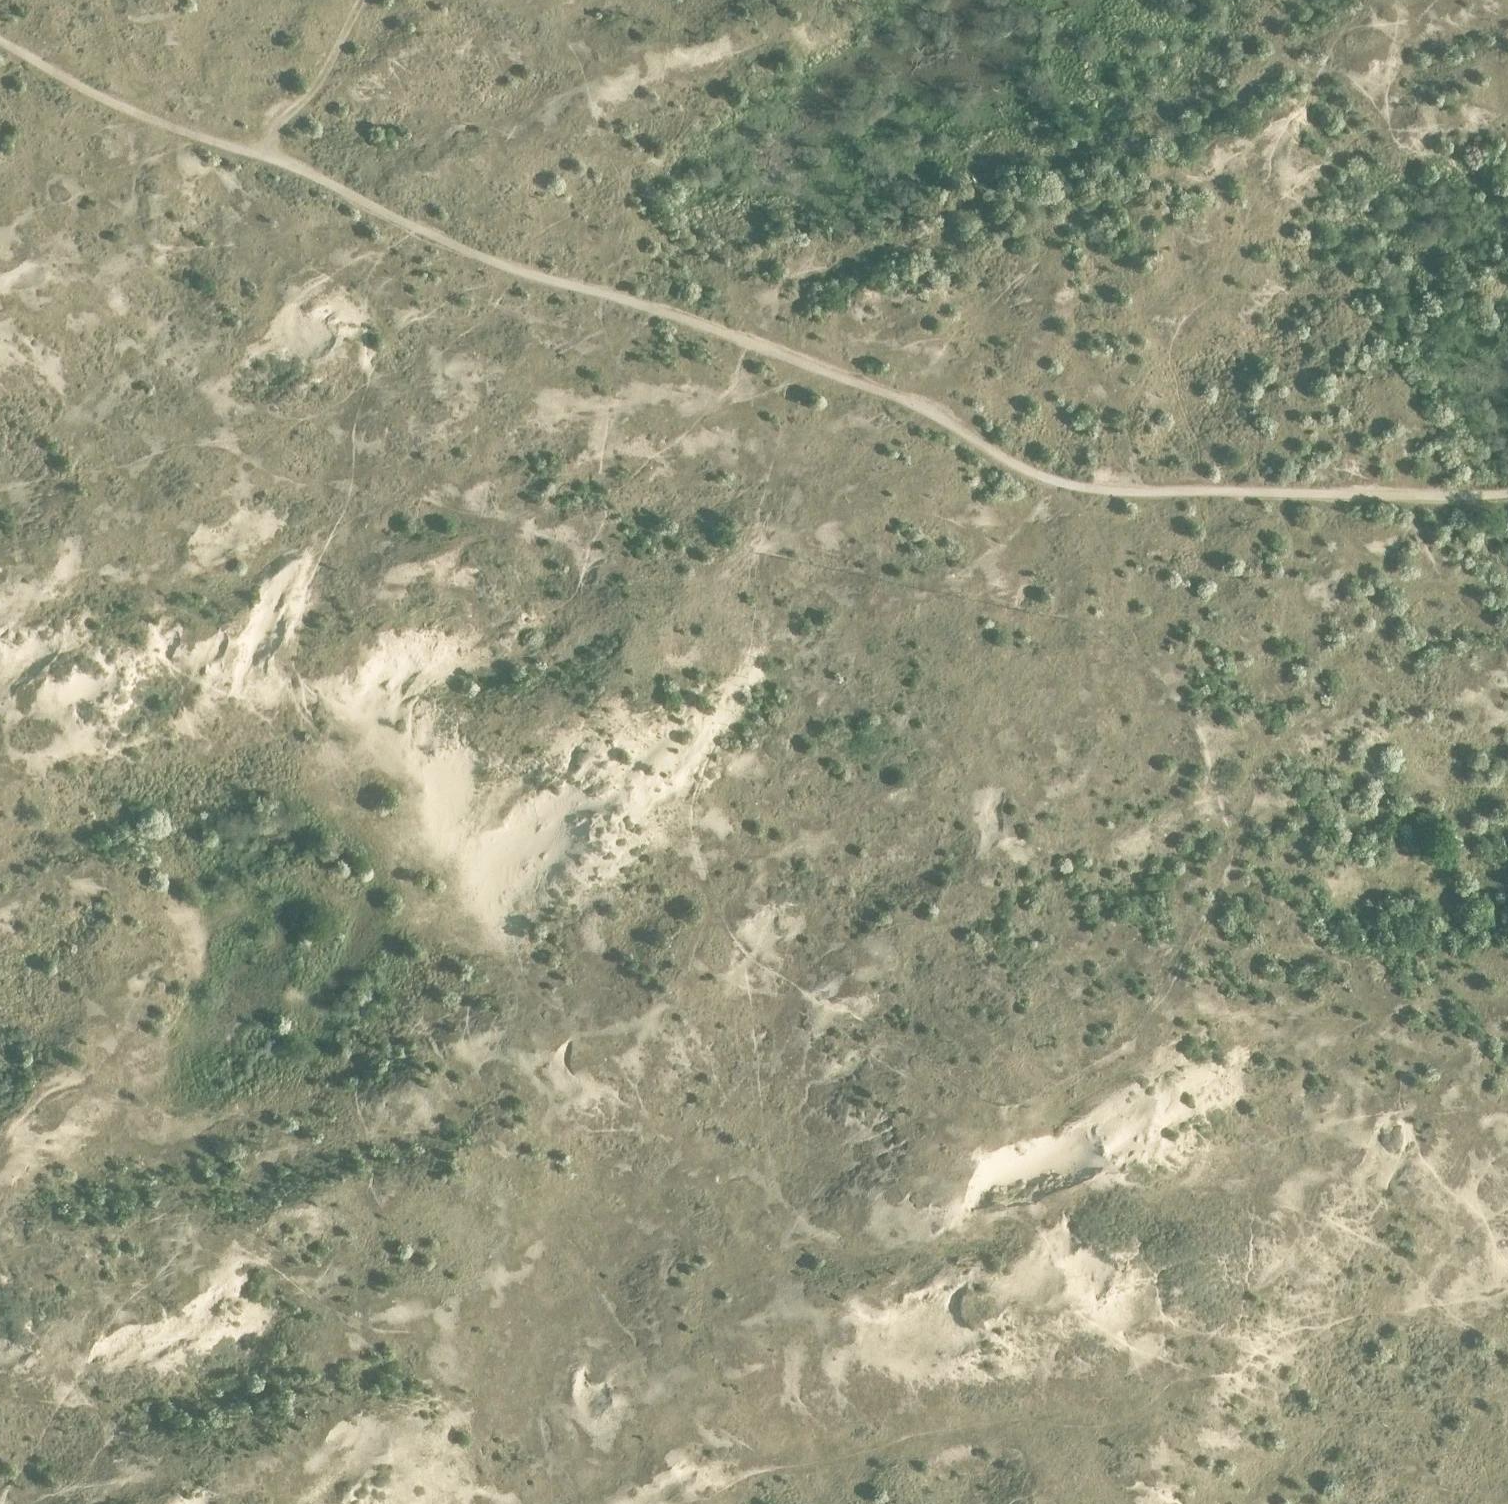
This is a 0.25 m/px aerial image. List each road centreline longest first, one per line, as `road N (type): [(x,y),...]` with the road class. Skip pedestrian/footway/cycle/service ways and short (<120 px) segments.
road 1 (track): [(1507,493),(1108,491),(1058,483),(904,401),(655,309),(464,250),(325,181),(105,98),(0,41)]
road 2 (track): [(252,153),(273,111),(310,85),(361,0)]

